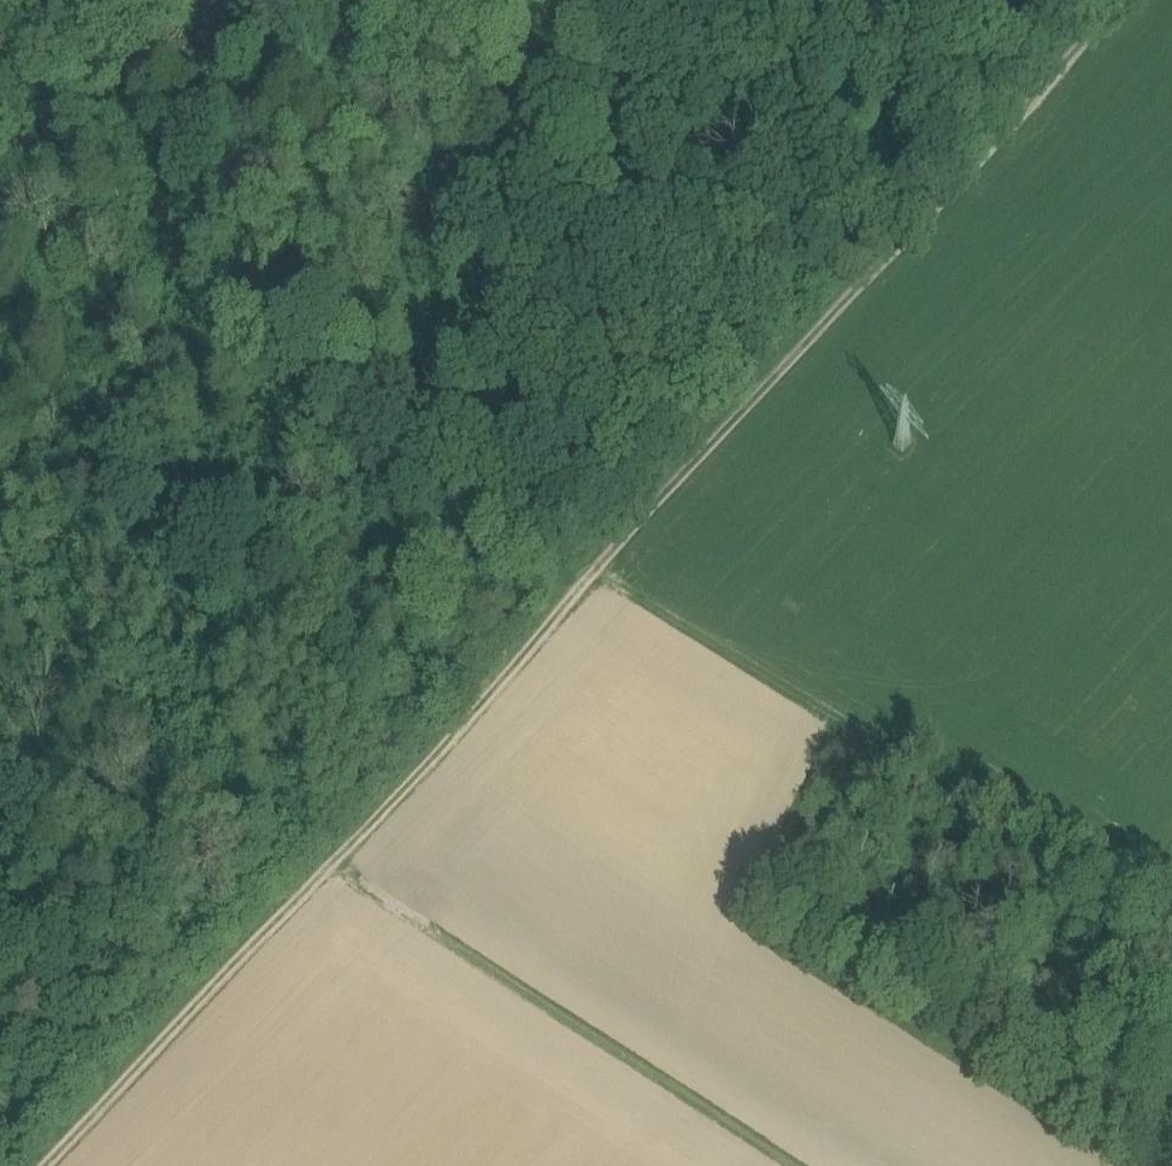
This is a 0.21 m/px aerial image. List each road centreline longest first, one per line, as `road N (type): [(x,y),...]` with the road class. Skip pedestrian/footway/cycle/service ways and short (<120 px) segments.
road 1 (track): [(1119,0),(54,1165)]
road 2 (track): [(0,249),(572,596)]
road 3 (track): [(333,867),(800,1165)]

